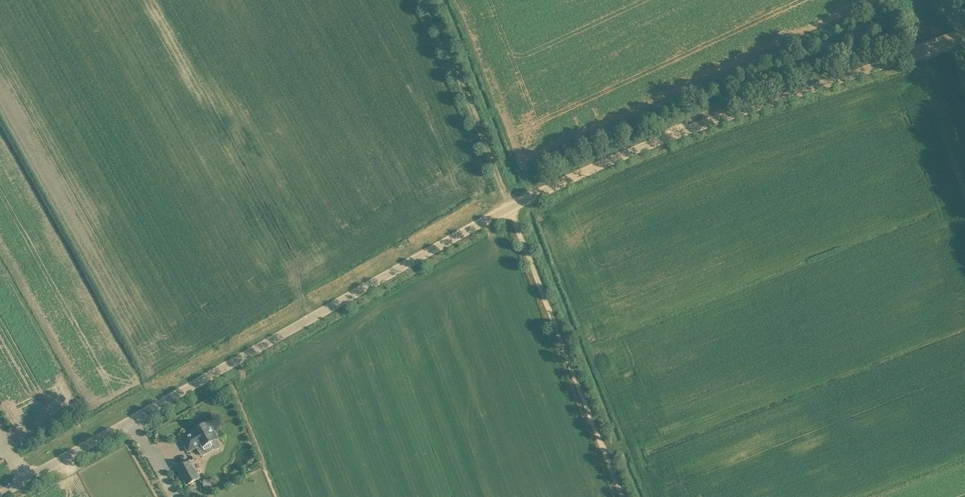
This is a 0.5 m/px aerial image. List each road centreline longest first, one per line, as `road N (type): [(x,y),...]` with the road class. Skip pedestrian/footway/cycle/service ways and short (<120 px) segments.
road 1 (unclassified): [(0,493),(509,201),(964,37)]
road 2 (track): [(629,496),(509,201)]
road 3 (track): [(426,0),(509,201)]

